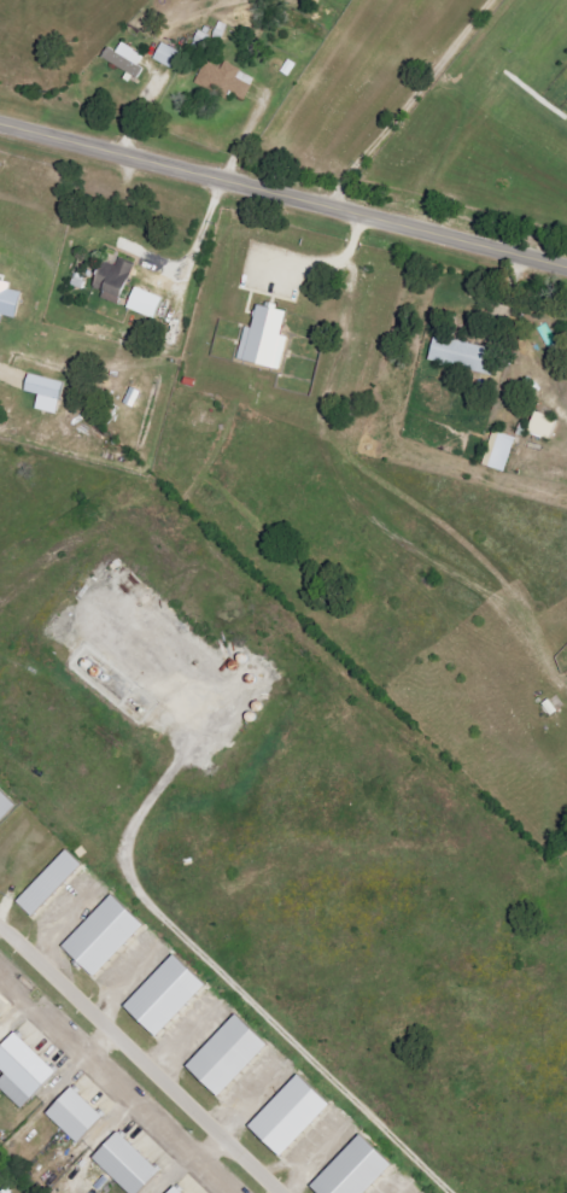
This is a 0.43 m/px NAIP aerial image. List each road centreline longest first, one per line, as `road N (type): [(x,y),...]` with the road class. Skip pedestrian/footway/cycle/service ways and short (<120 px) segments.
road 1 (residential): [(566,271),(0,127)]

